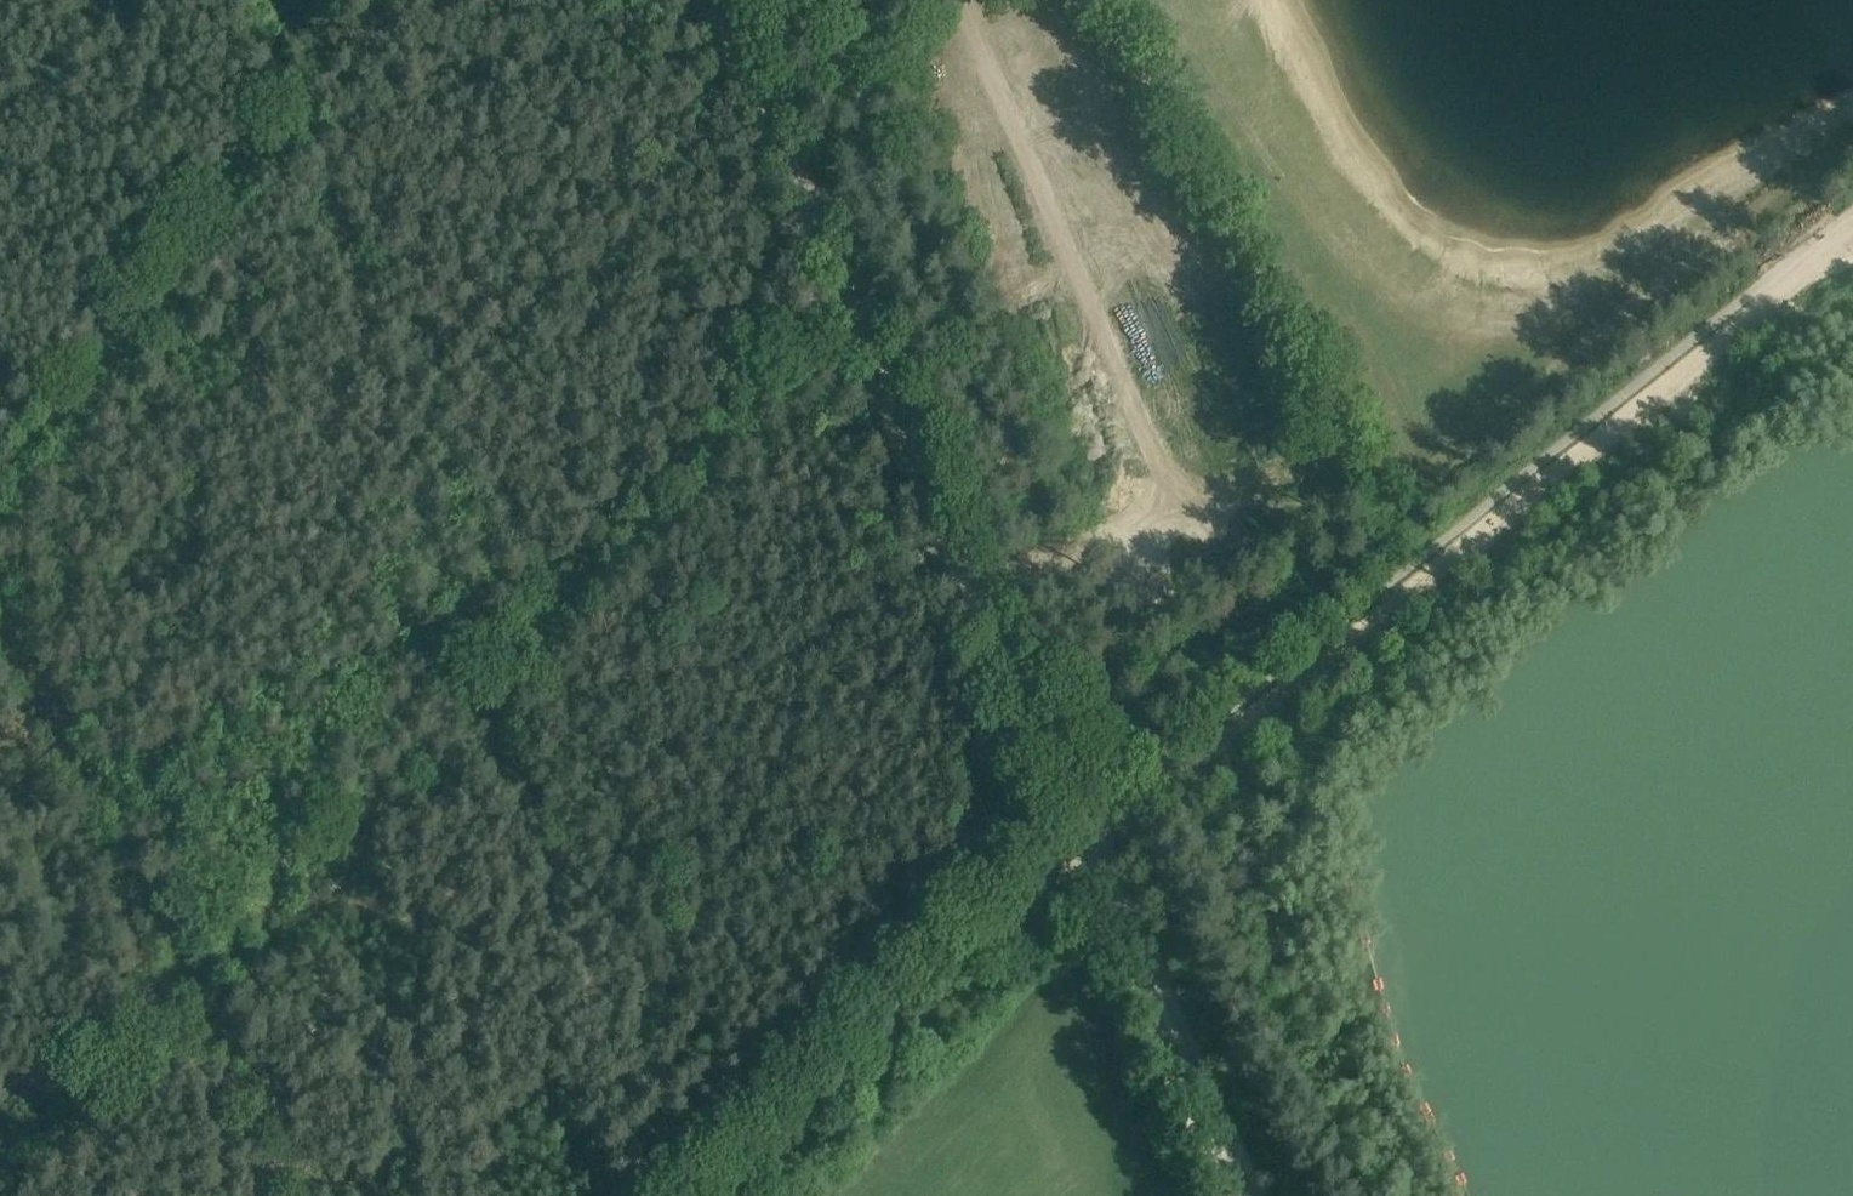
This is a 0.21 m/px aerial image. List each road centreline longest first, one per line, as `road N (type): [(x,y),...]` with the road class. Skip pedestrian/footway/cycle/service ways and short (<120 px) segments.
road 1 (track): [(1852,240),(1099,870)]
road 2 (unclassified): [(1088,837),(711,0)]
road 3 (track): [(735,1173),(1088,837)]
road 4 (track): [(1088,837),(1240,1195)]

